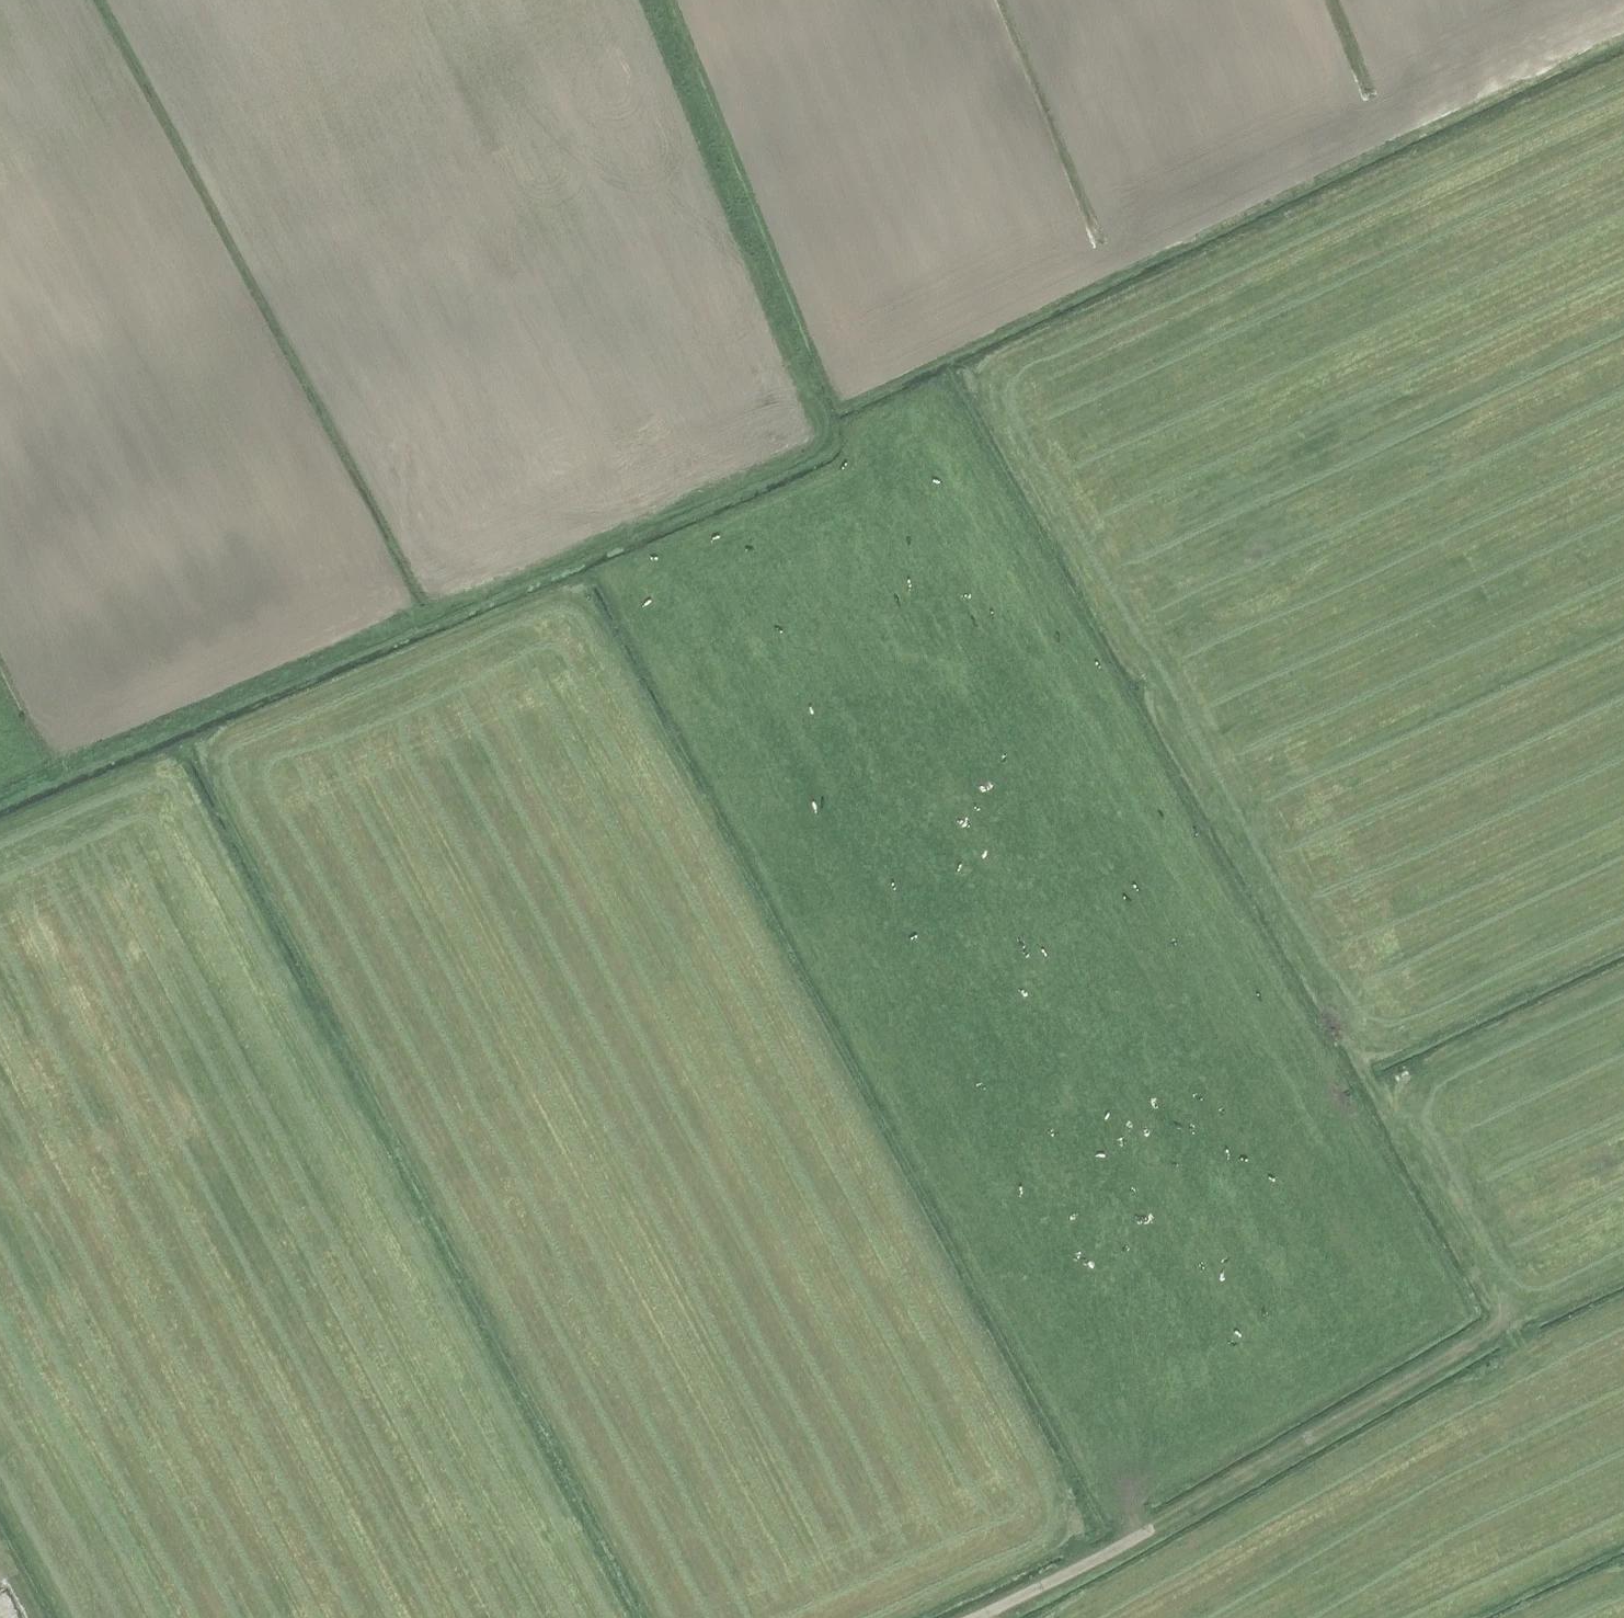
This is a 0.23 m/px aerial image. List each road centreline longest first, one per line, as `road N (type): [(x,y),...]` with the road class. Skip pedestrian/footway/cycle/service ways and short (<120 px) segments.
road 1 (unclassified): [(962,1617),(1158,1523)]

